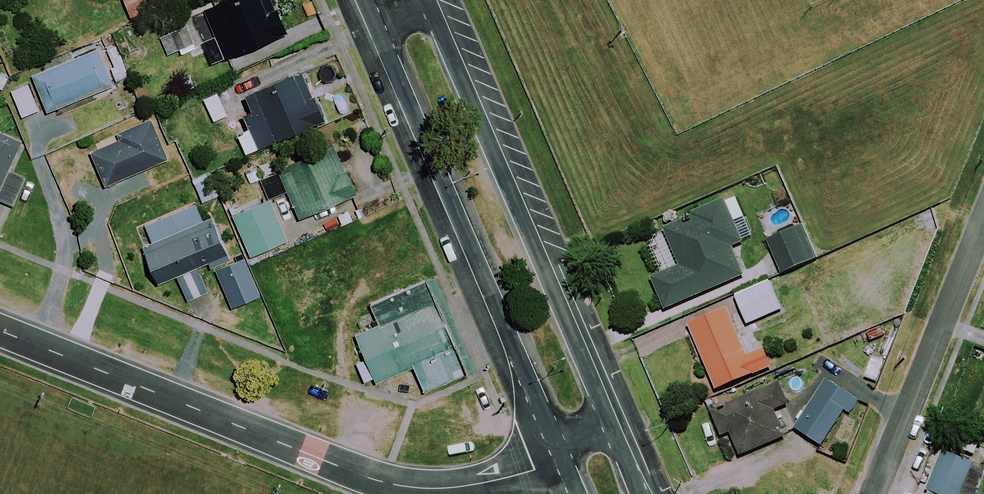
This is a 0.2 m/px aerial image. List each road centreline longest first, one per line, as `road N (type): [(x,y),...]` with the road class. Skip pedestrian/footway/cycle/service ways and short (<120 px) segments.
road 1 (residential): [(0,331),(388,483),(462,486),(556,460)]
road 2 (tertiary): [(556,460),(370,30)]
road 3 (tertiary): [(432,4),(616,431)]
road 4 (residential): [(983,215),(873,493)]

